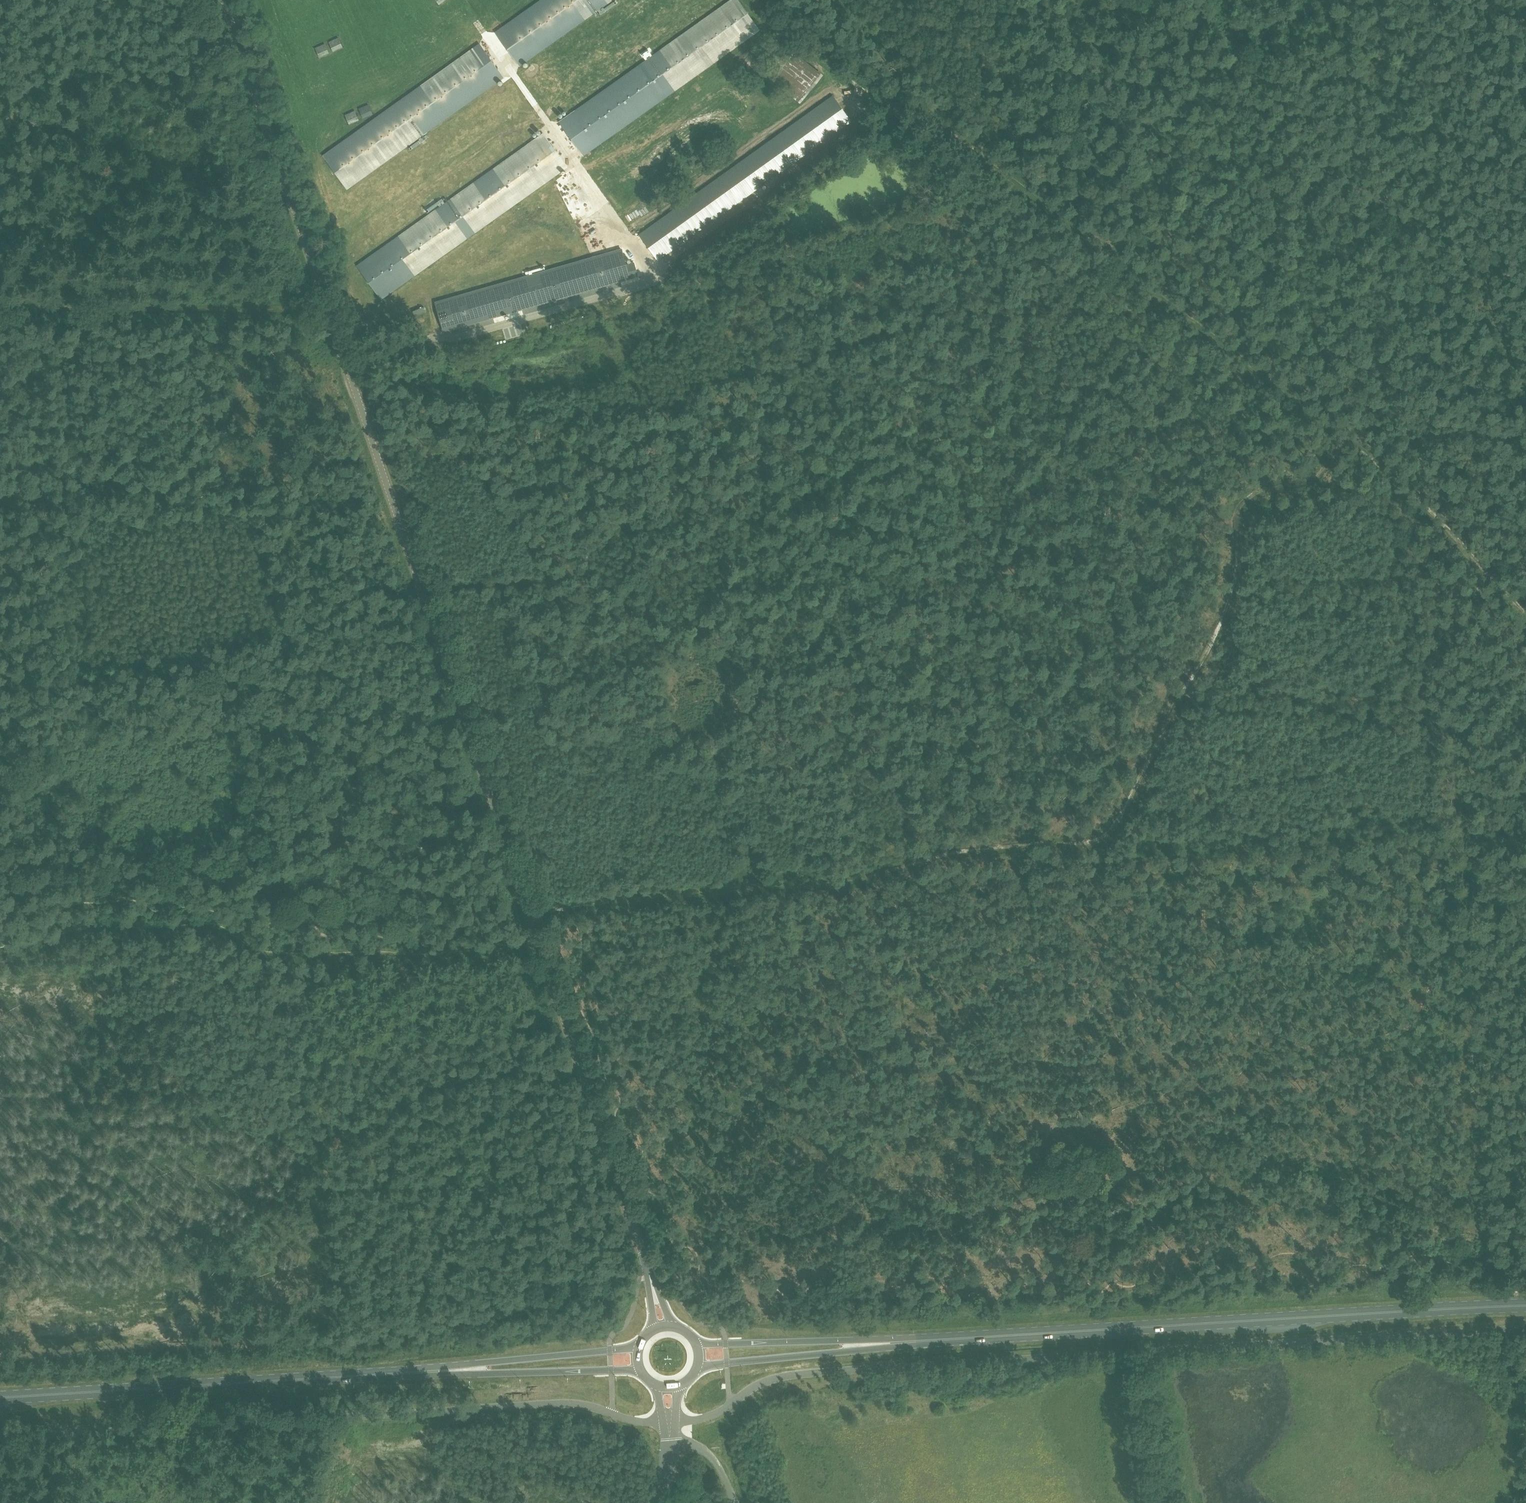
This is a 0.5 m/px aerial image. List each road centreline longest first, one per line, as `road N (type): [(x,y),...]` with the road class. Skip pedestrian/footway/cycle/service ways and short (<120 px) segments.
road 1 (tertiary): [(653,1291),(222,0)]
road 2 (track): [(1177,306),(969,306),(788,363),(768,382),(725,467),(521,568),(423,592)]
road 3 (unclassified): [(1525,1332),(809,1372),(761,1382),(734,1401)]
road 4 (unclassified): [(0,1432),(569,1402),(628,1421),(669,1423)]
road 5 (primary): [(883,1344),(1525,1308)]
road 6 (track): [(509,927),(244,933),(176,907),(129,907),(93,927),(0,941)]
road 7 (primary): [(0,1398),(454,1370)]
road 8 (primary): [(883,1344),(695,1343)]
road 9 (primary): [(454,1370),(641,1373)]
road 10 (primary): [(639,1347),(454,1370)]
road 11 (primary): [(698,1366),(883,1344)]
road 12 (track): [(985,160),(997,119),(983,57),(996,23),(995,0)]
road 13 (track): [(677,1295),(726,1280),(793,1234)]

